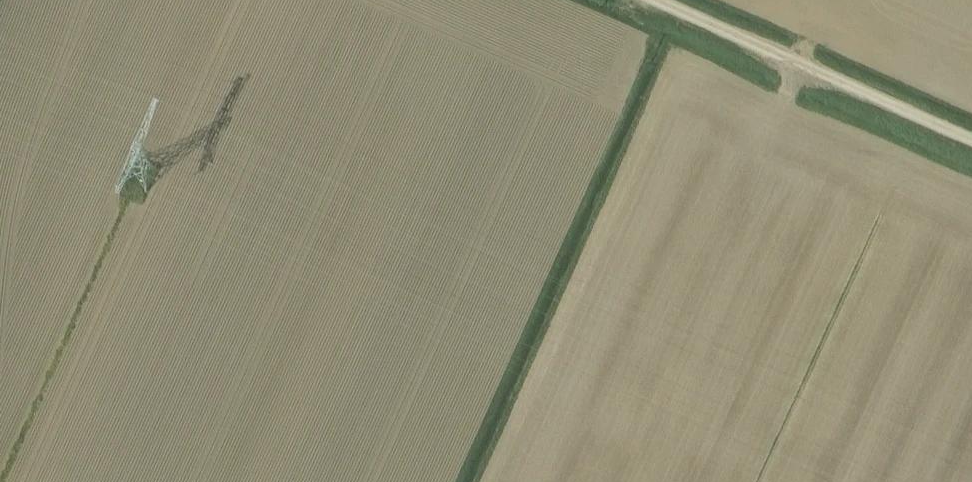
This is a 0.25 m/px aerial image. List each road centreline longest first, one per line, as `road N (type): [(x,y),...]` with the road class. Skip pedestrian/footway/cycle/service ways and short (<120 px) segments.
road 1 (unclassified): [(971,142),(654,0)]

